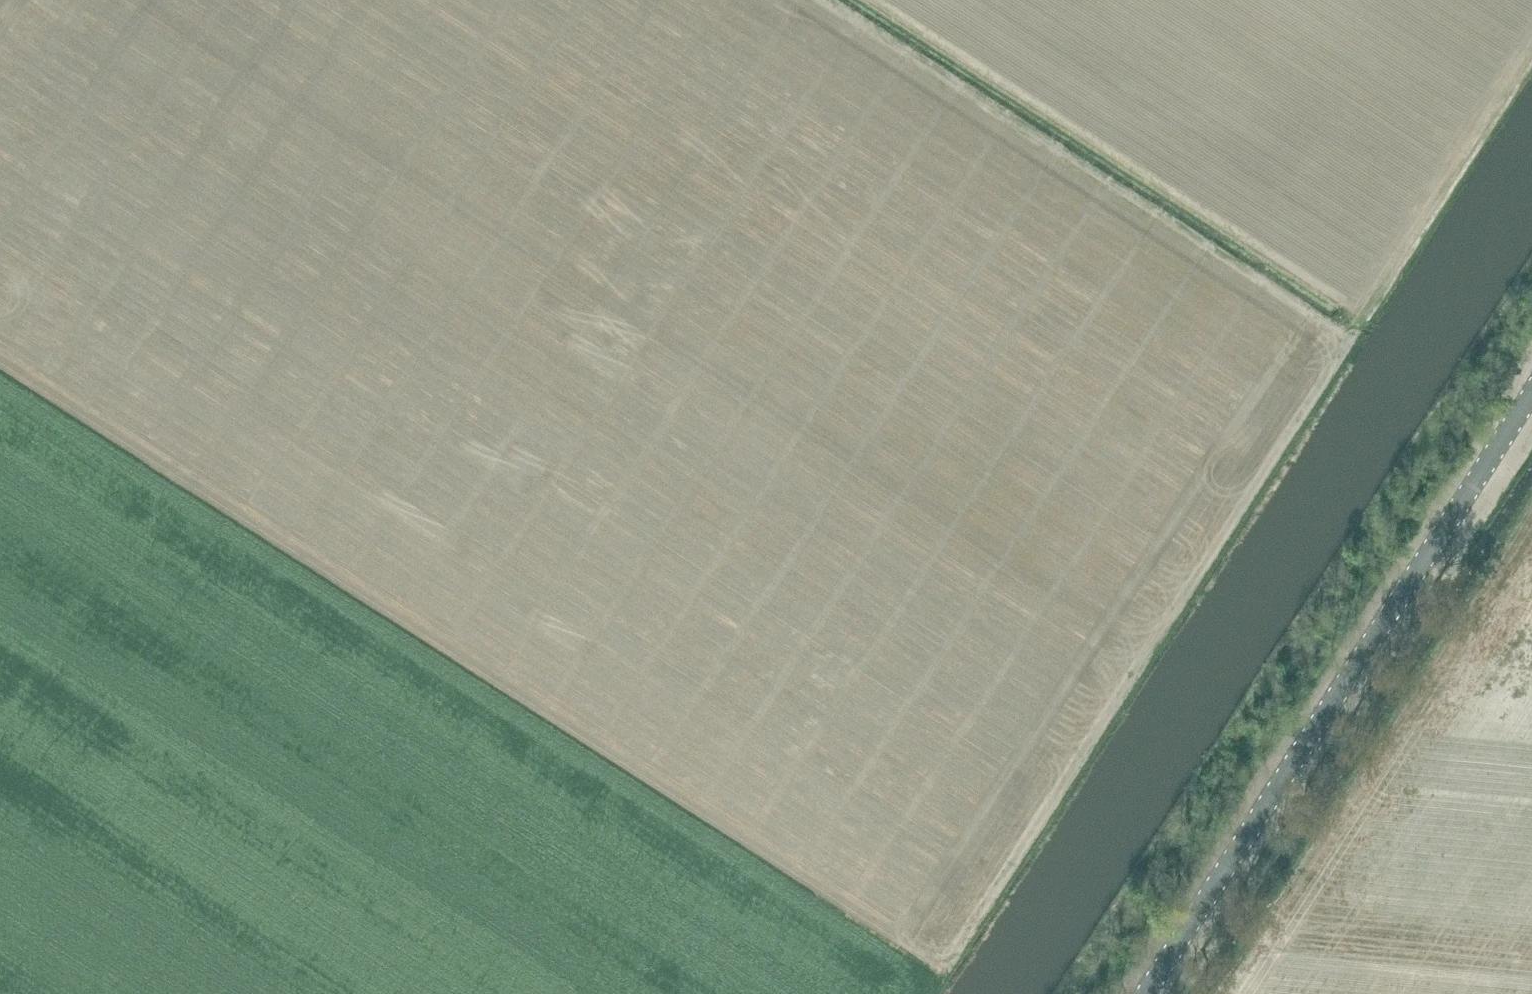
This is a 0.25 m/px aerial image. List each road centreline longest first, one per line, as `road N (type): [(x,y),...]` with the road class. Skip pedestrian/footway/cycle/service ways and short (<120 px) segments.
road 1 (unclassified): [(1132,993),(1531,395)]

